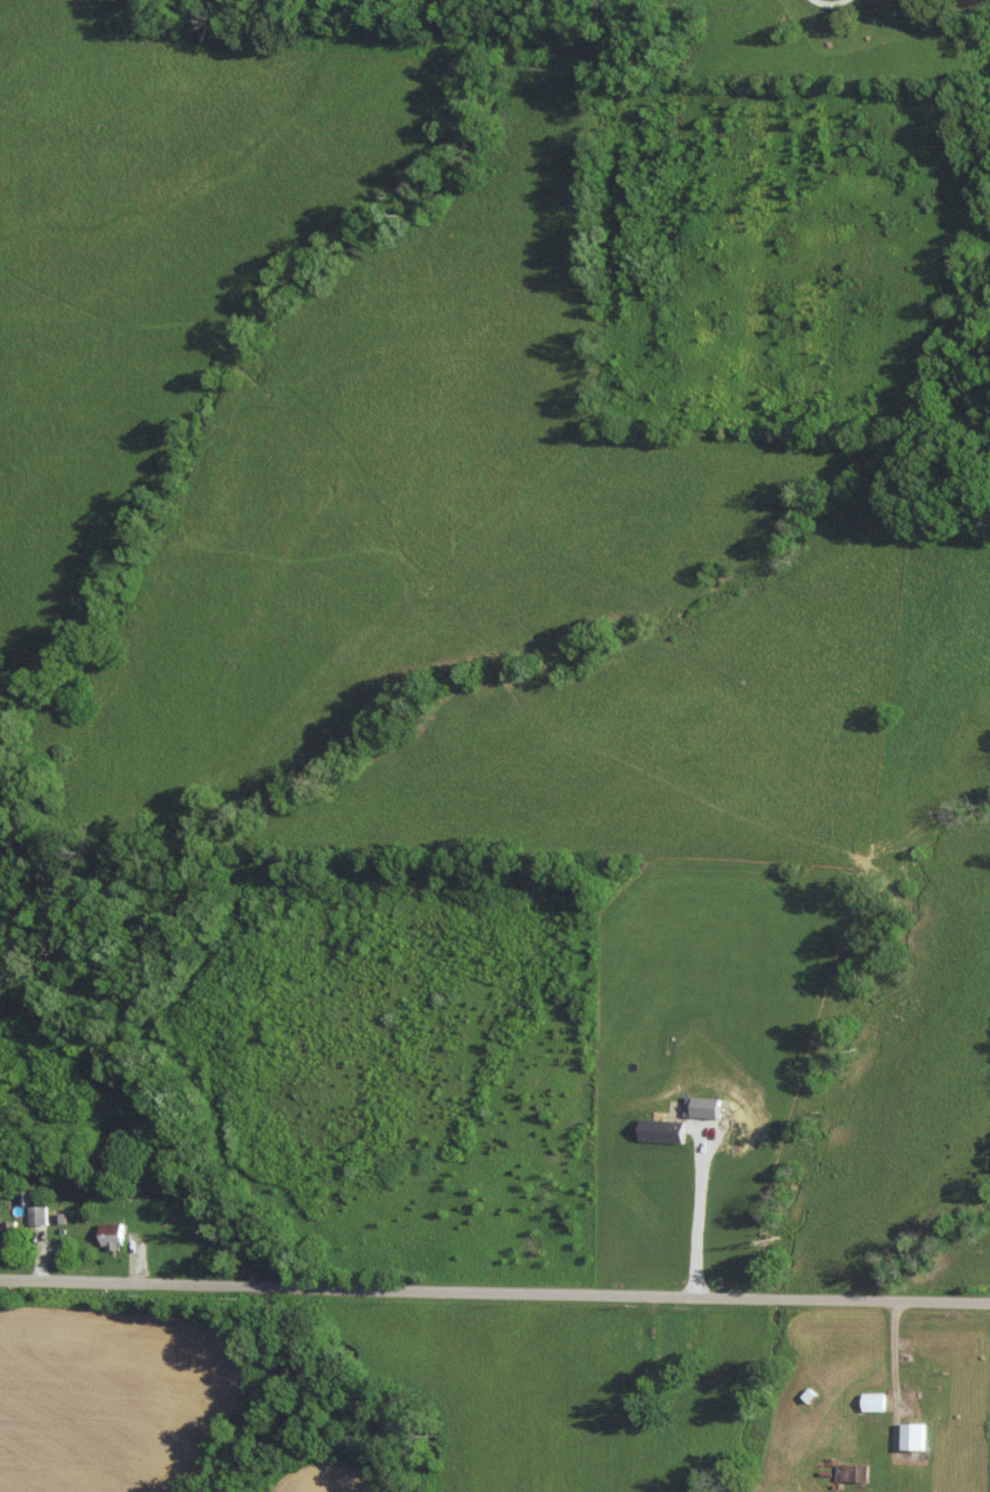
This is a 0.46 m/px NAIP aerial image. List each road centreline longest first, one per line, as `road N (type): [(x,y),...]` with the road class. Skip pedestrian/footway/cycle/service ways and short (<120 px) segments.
road 1 (residential): [(989,1297),(0,1274)]

